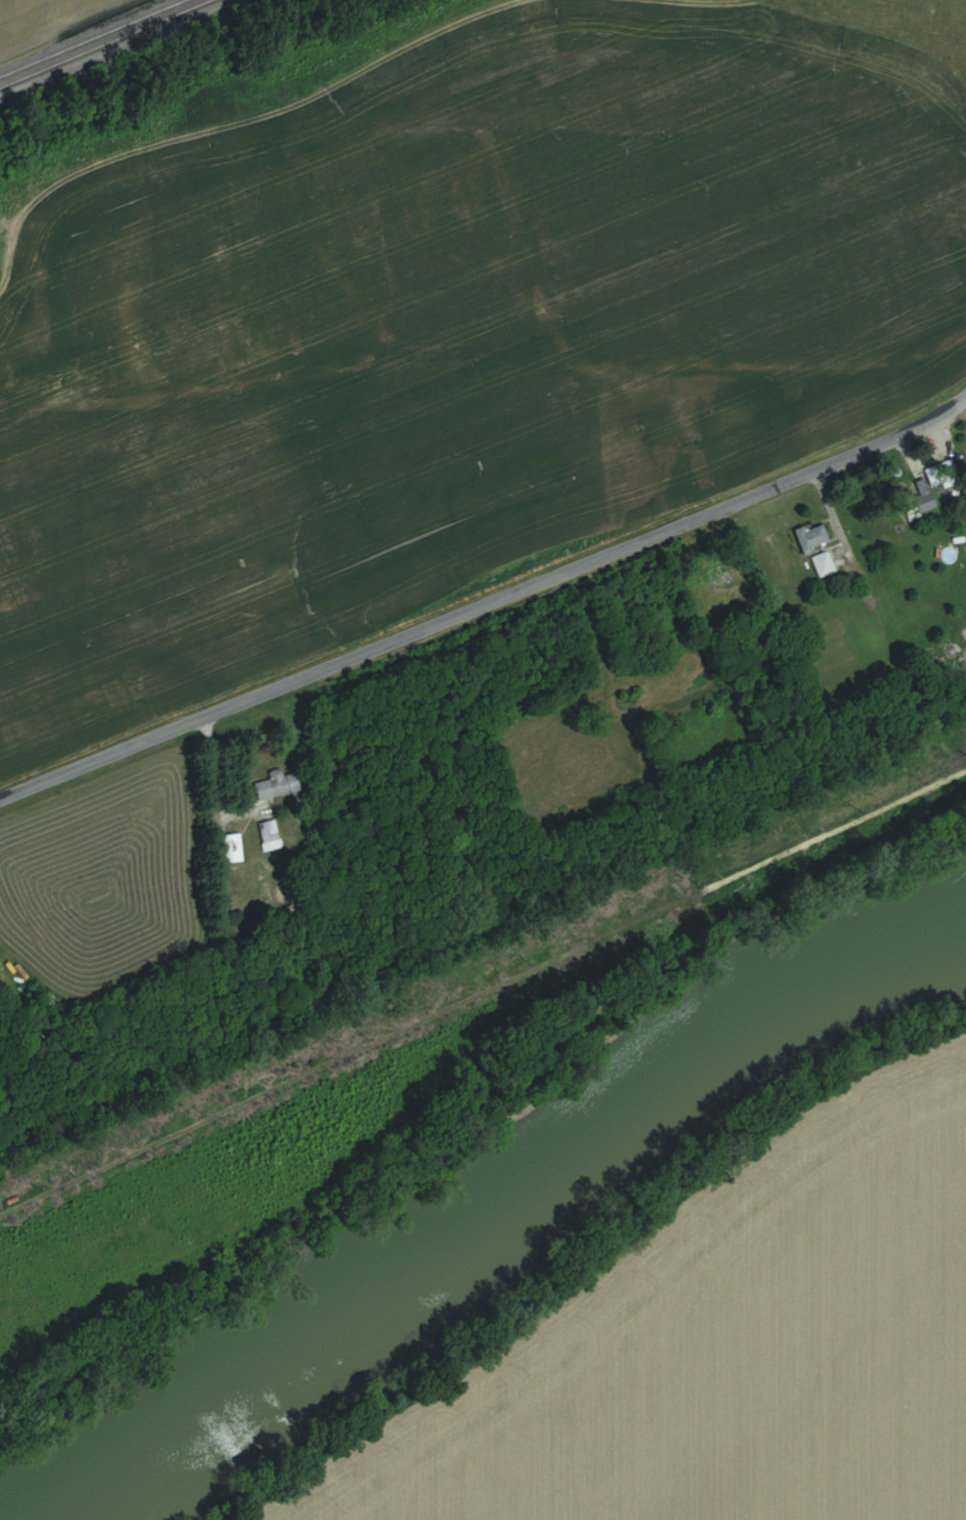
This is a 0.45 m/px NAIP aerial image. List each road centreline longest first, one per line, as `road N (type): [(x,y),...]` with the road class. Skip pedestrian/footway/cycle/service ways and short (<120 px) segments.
road 1 (residential): [(0,795),(907,428)]
road 2 (residential): [(0,405),(123,403),(371,359),(479,352),(576,364),(806,365),(921,349),(965,330)]
road 3 (residential): [(200,715),(216,805),(231,814),(259,805)]

